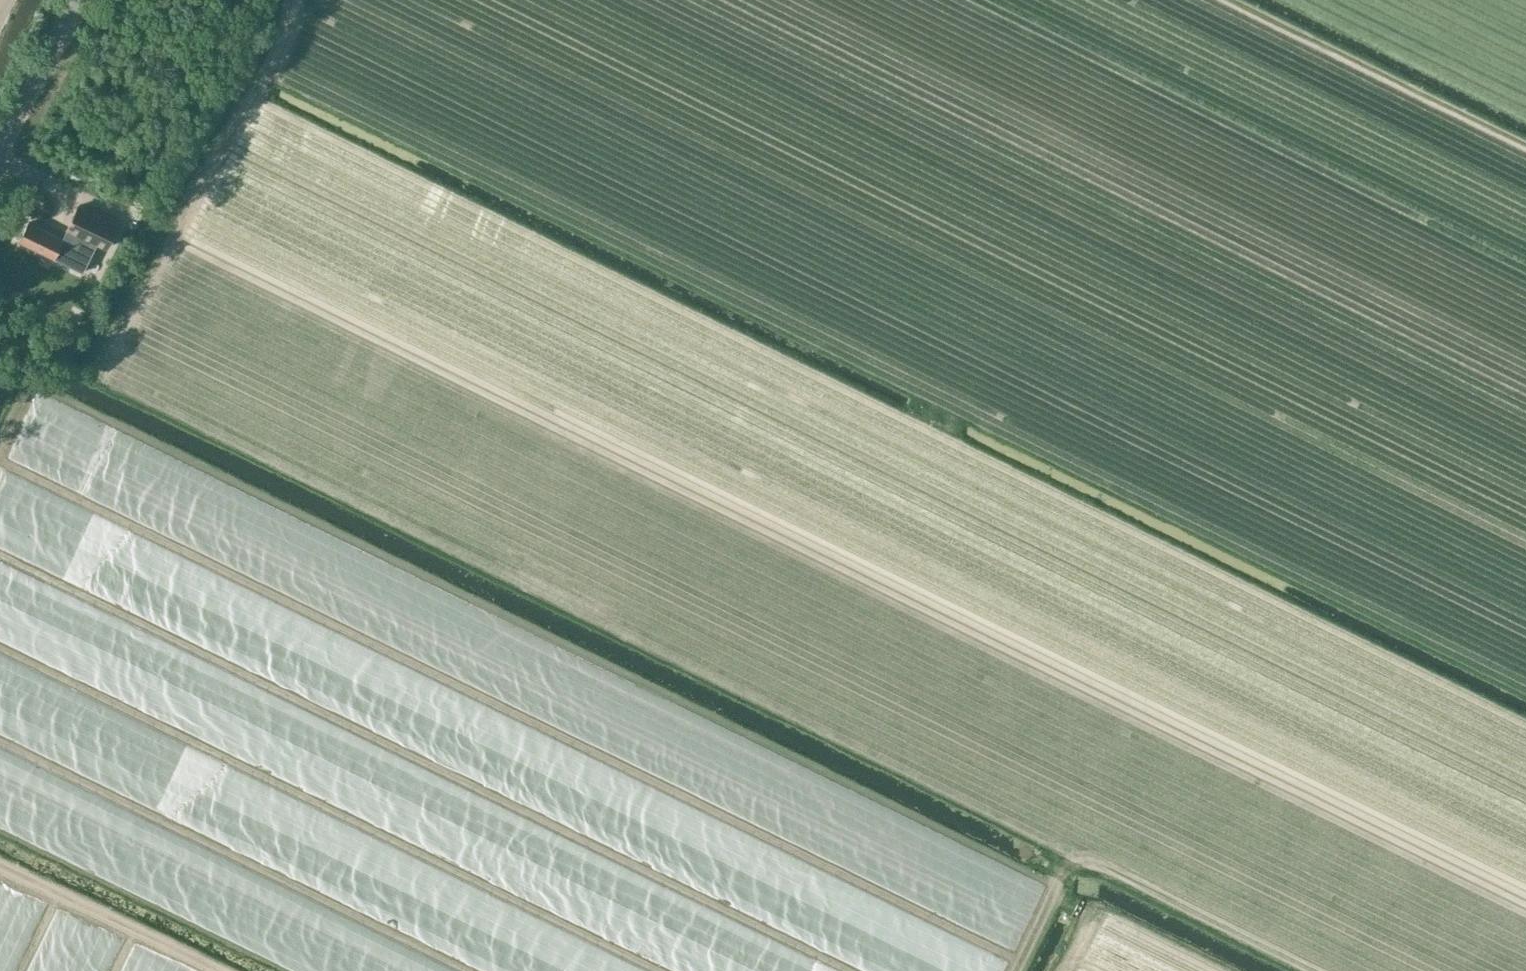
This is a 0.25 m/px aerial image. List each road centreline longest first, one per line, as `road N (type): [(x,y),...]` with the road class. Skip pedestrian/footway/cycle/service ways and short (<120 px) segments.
road 1 (unclassified): [(0,145),(72,0)]

